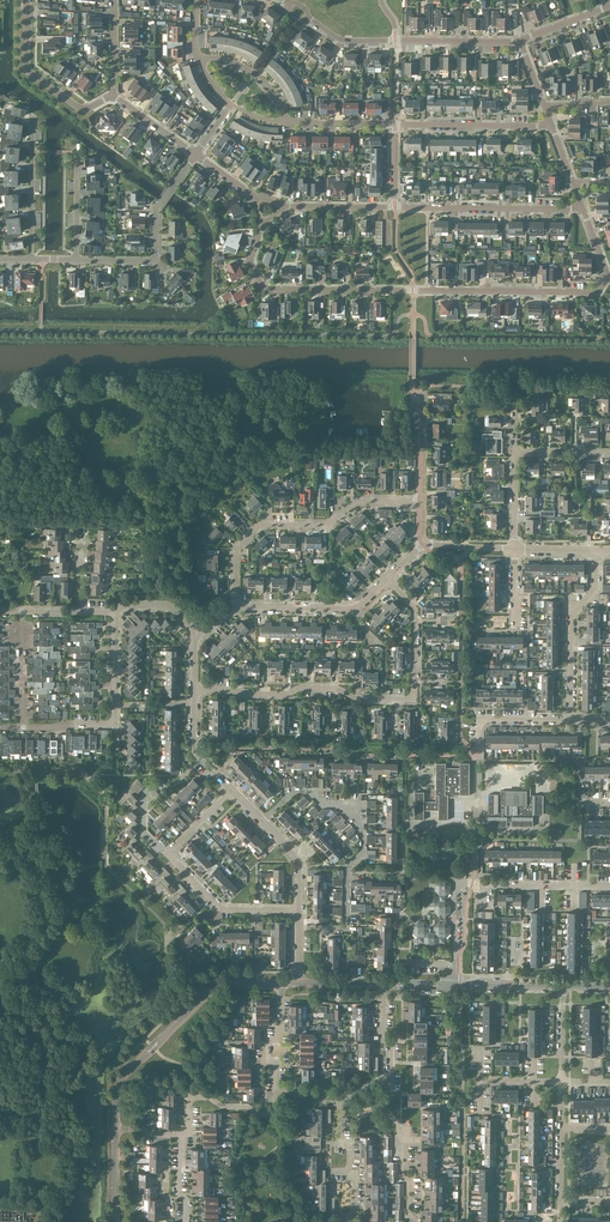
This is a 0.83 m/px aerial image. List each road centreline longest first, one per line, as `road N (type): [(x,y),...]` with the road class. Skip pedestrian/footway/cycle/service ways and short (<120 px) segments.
road 1 (residential): [(299,928),(346,929),(347,869),(361,852),(362,822),(343,805),(292,791),(261,822)]
road 2 (residential): [(235,608),(236,550),(259,526),(326,524),(358,500),(424,501)]
road 3 (residential): [(412,290),(264,288),(250,261),(262,224)]
road 4 (residential): [(412,290),(598,292),(609,277)]
road 5 (residential): [(395,207),(583,209)]
road 6 (residential): [(570,719),(571,615),(594,589),(595,550)]
road 7 (residential): [(113,95),(80,108),(29,72),(27,0)]
road 8 (residential): [(235,608),(353,609),(386,579)]
road 9 (residential): [(395,125),(552,126)]
road 10 (residential): [(299,910),(222,909),(167,853)]
road 11 (residential): [(276,1090),(274,1114),(189,1097),(190,1130),(182,1135)]
road 12 (residential): [(30,258),(32,114)]
road 13 (tertiary): [(161,1039),(219,984),(282,983)]
road 14 (residential): [(609,885),(472,883)]
road 15 (residential): [(519,40),(395,40)]

